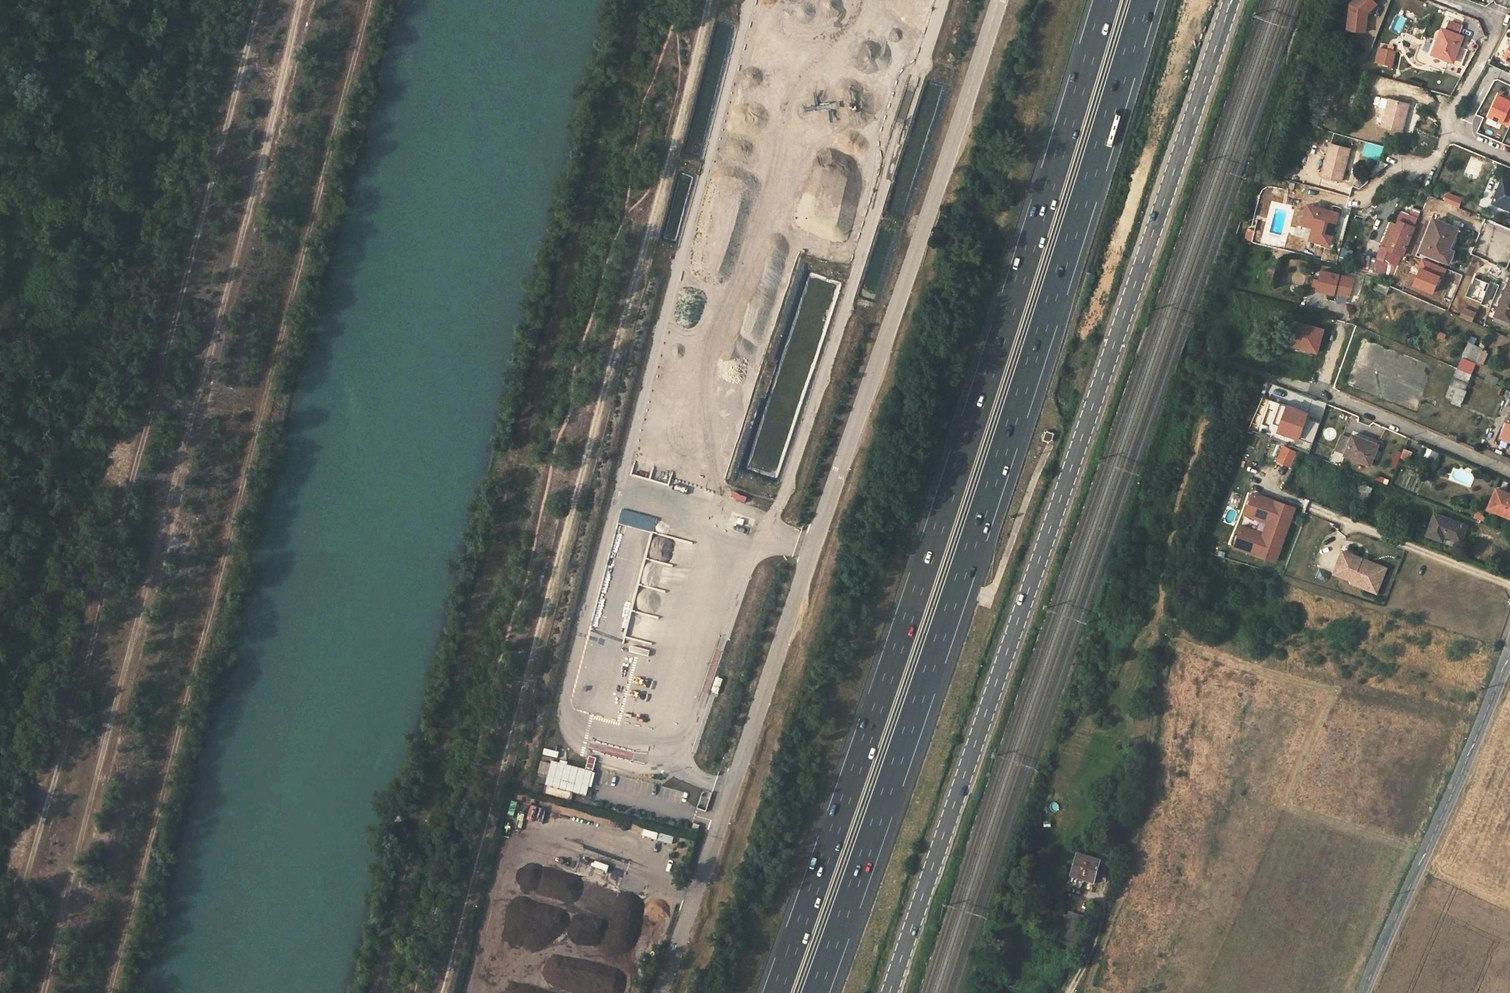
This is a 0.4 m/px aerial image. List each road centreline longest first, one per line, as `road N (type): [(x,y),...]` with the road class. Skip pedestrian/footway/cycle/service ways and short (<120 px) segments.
road 1 (secondary): [(890,992),(1231,0)]
road 2 (unclassified): [(999,0),(661,992)]
road 3 (motorway): [(1106,0),(980,404),(776,992)]
road 4 (motorway): [(815,992),(972,544),(1145,0)]
road 5 (track): [(442,992),(707,0)]
road 6 (track): [(376,992),(633,0)]
road 7 (track): [(301,0),(44,992)]
road 8 (track): [(0,990),(263,0)]
road 9 (tertiary): [(1509,648),(1367,992)]
road 10 (residential): [(1281,380),(1509,474)]
road 11 (residential): [(1452,0),(1490,16),(1496,31),(1448,134)]

